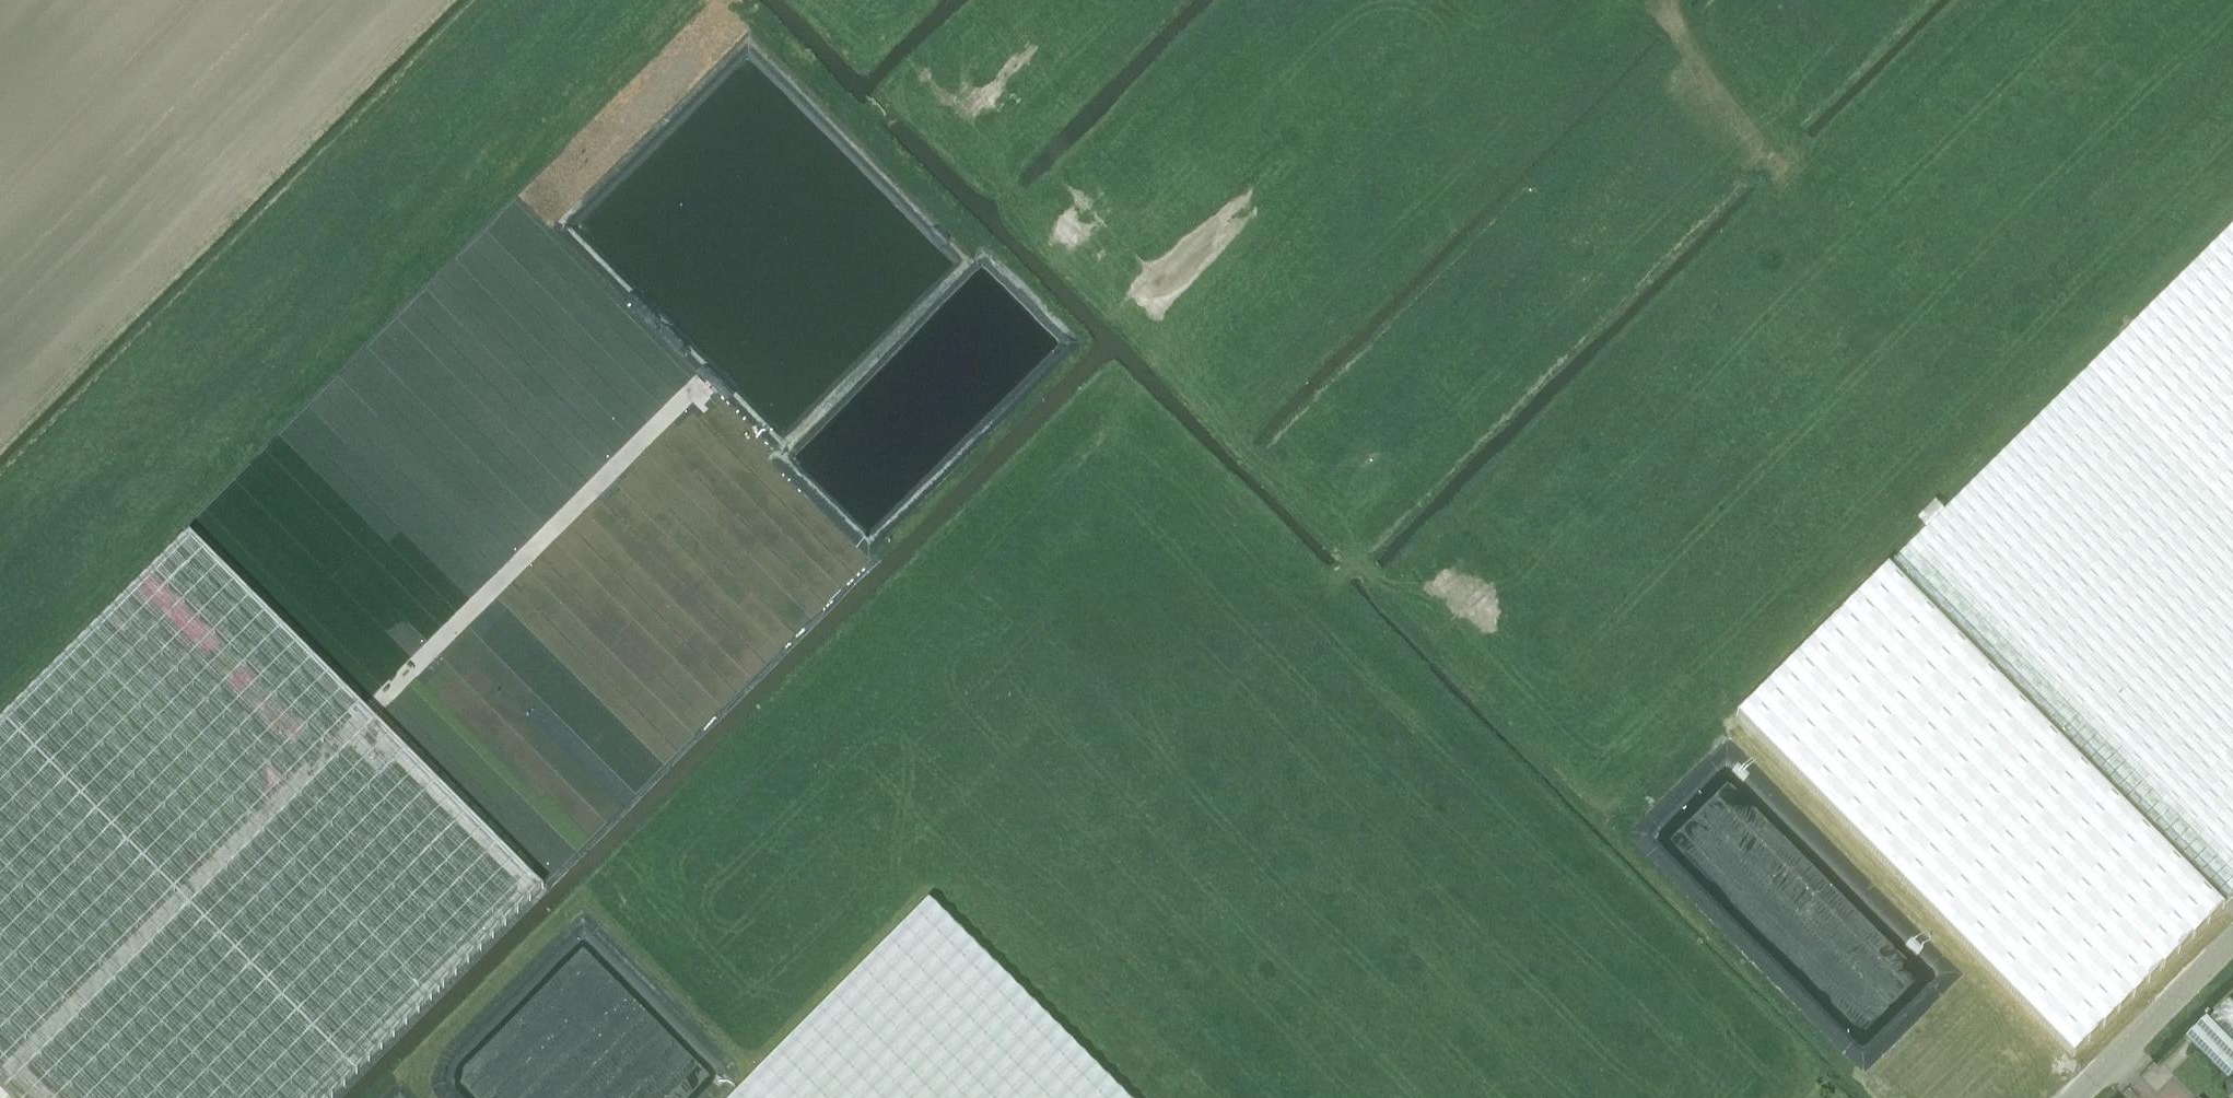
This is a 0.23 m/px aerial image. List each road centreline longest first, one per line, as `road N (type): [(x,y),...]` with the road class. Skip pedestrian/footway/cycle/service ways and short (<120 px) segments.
road 1 (unclassified): [(2074,1097),(2232,939)]
road 2 (track): [(1765,148),(1658,12),(1670,0)]

